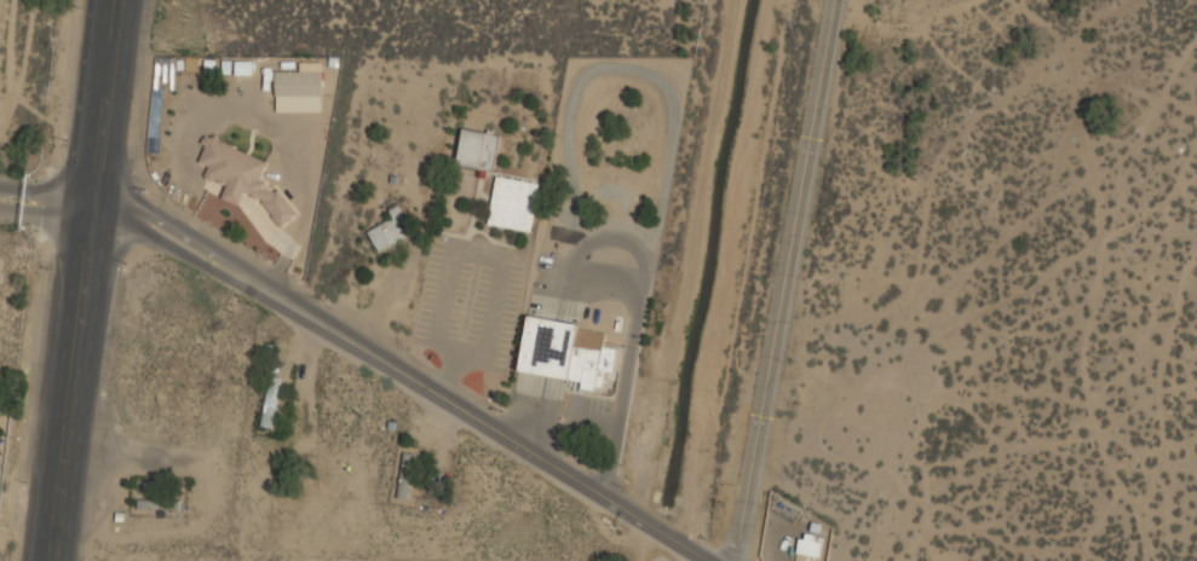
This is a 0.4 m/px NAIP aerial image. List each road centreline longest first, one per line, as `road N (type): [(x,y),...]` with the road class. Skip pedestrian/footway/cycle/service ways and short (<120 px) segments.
road 1 (tertiary): [(715,560),(149,218),(90,210)]
road 2 (primary): [(90,210),(50,560)]
road 3 (primary): [(116,0),(90,210)]

